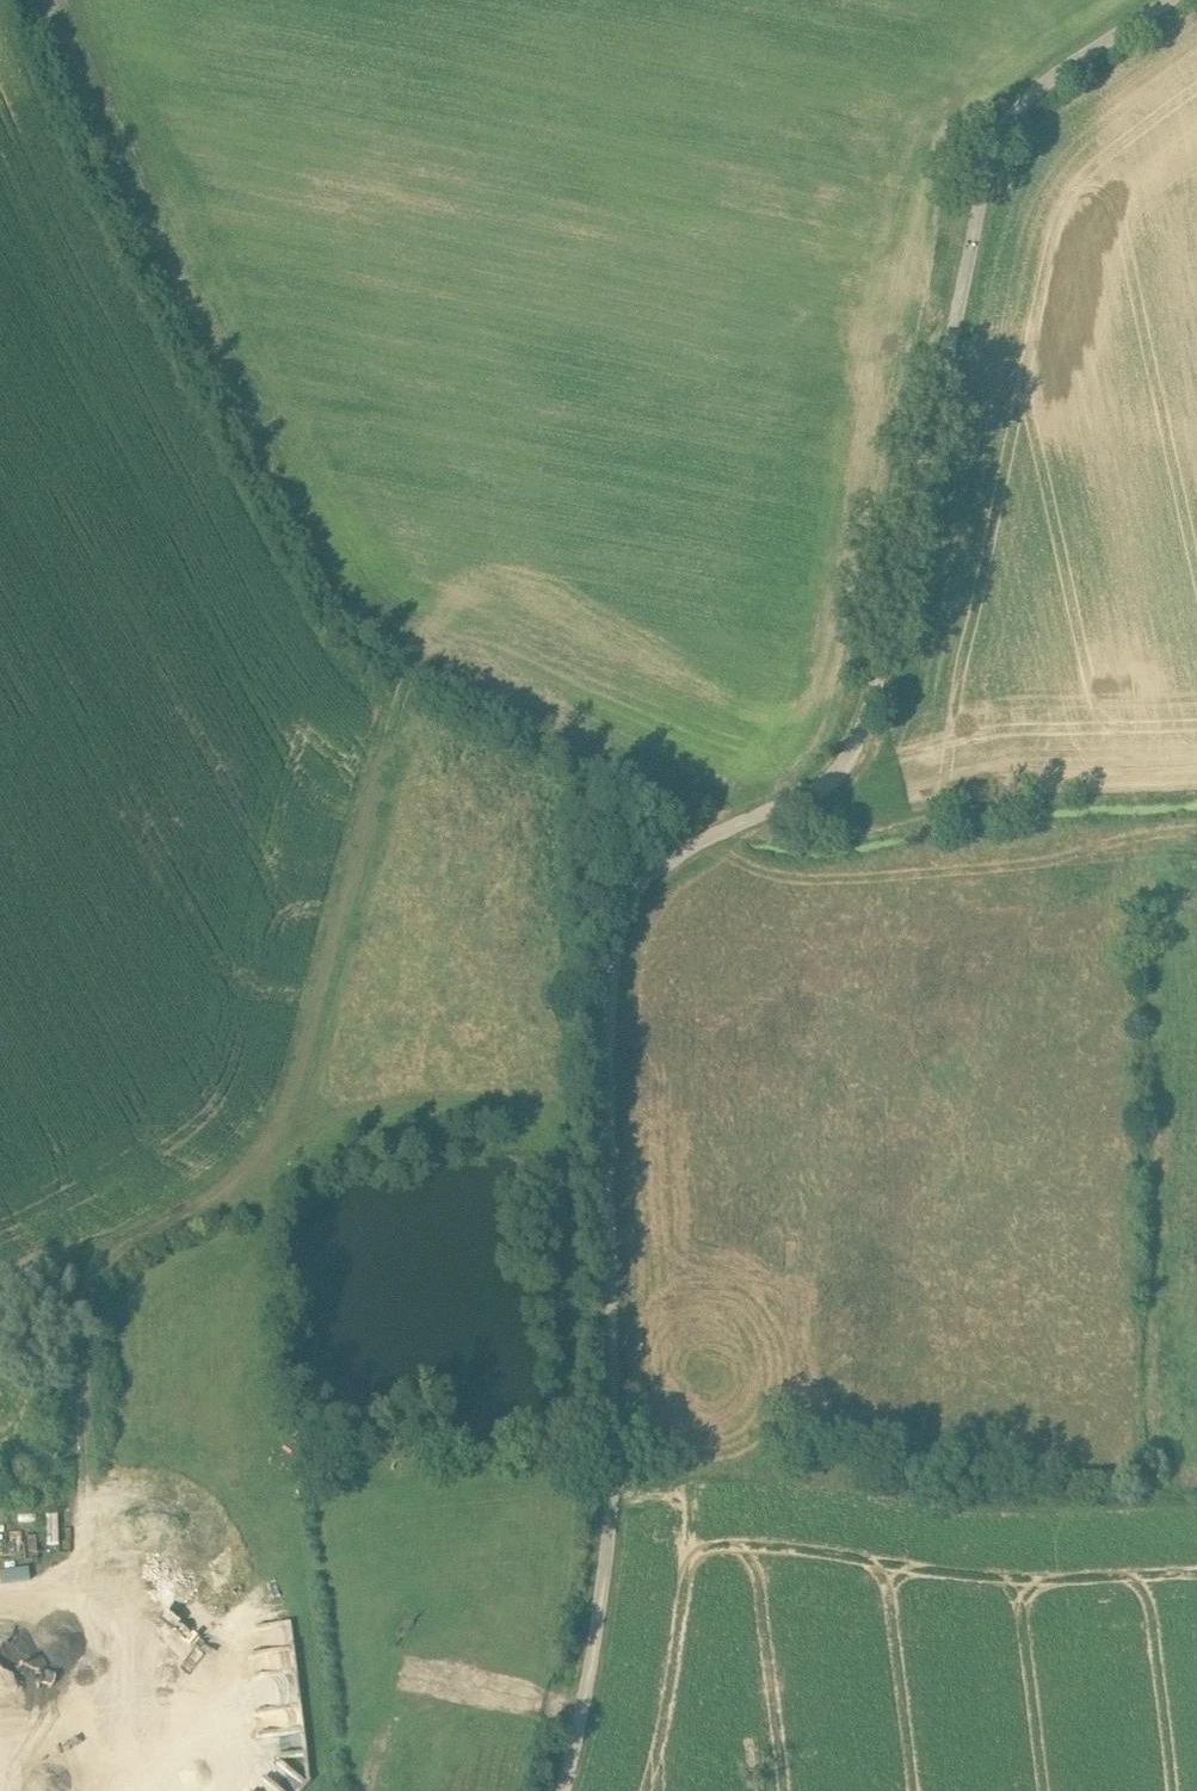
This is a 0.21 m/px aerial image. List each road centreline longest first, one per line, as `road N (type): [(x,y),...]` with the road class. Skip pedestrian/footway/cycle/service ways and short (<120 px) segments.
road 1 (track): [(563,1790),(614,1541),(617,949),(637,892),(677,852),(839,775),(876,699),(998,145),(1040,85),(1170,0)]

